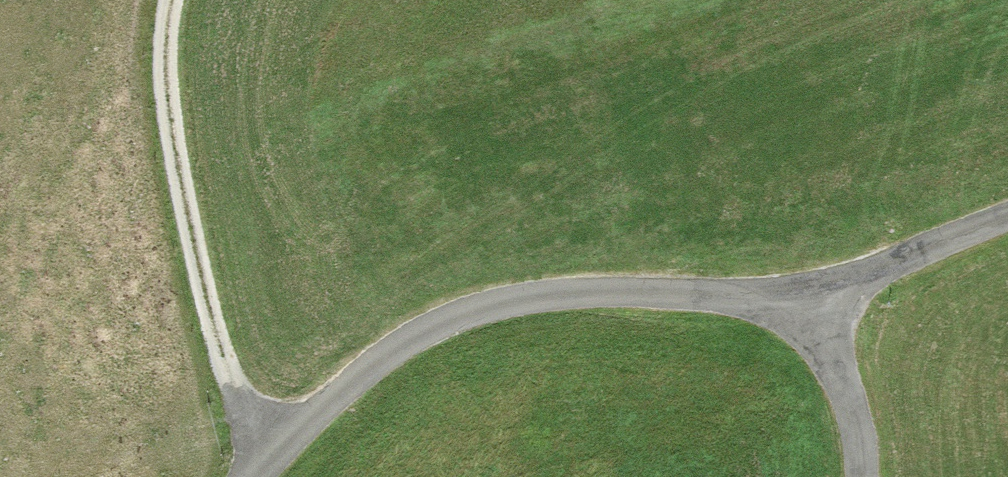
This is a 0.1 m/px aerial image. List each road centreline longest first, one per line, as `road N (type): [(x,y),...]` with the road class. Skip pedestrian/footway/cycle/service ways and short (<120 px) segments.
road 1 (unclassified): [(246,476),(395,346),(464,309),(558,297),(797,295)]
road 2 (track): [(276,447),(234,410),(201,329),(153,76),(157,0)]
road 3 (unclassified): [(797,295),(886,271),(1007,220)]
road 4 (unclassified): [(852,476),(855,425),(821,331),(797,295)]

